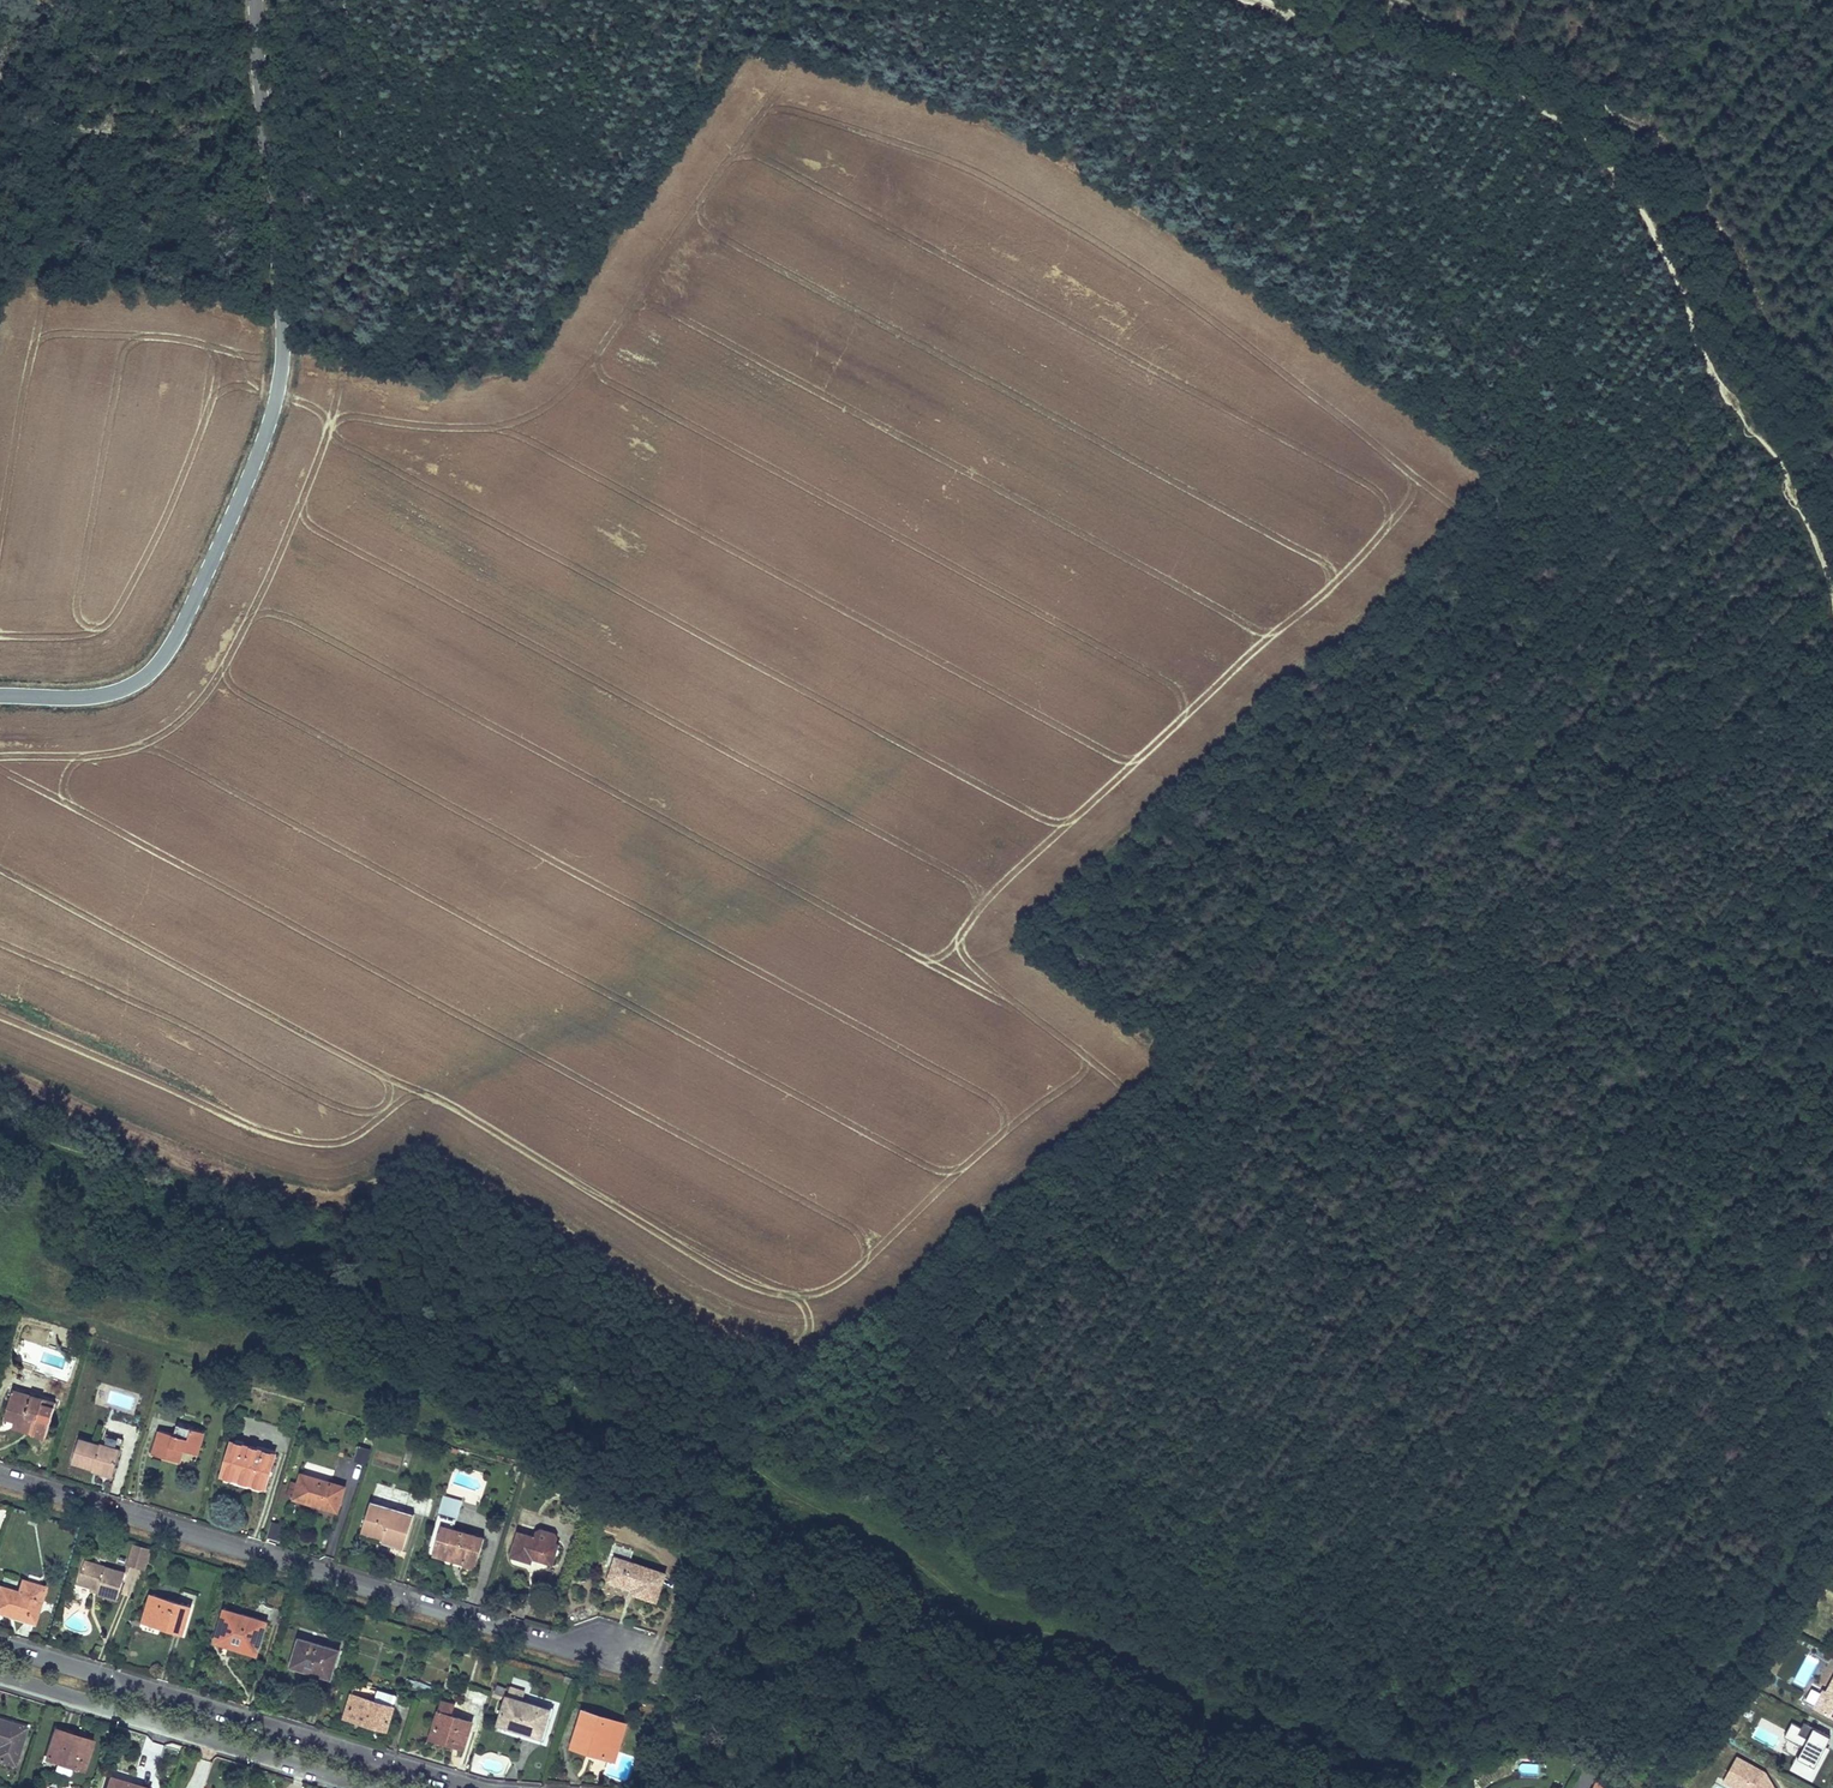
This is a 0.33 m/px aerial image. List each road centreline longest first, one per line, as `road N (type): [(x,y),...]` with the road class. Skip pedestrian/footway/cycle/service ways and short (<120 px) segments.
road 1 (track): [(1832,591),(1781,459),(1701,352),(1657,235),(1578,132),(1540,110),(1304,28),(1251,0)]
road 2 (unclassified): [(0,696),(99,696),(158,664),(269,423),(283,324),(255,0)]
road 3 (residential): [(625,1653),(551,1645),(0,1475)]
road 4 (residential): [(473,1787),(0,1644)]
road 5 (residential): [(0,1677),(367,1787)]

